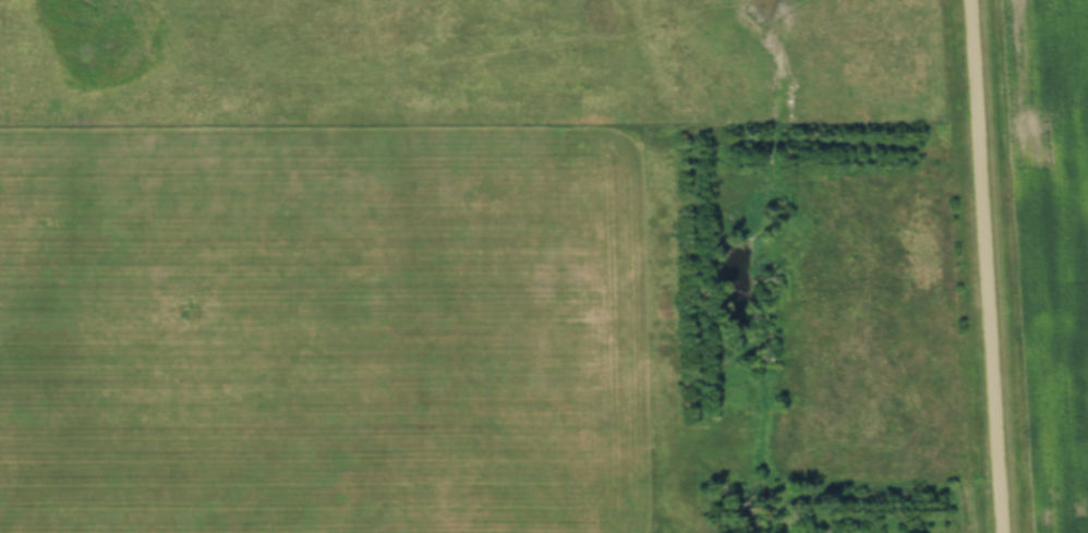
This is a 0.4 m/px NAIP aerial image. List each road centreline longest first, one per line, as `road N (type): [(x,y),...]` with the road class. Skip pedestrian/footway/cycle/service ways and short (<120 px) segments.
road 1 (residential): [(1006,532),(972,0)]

